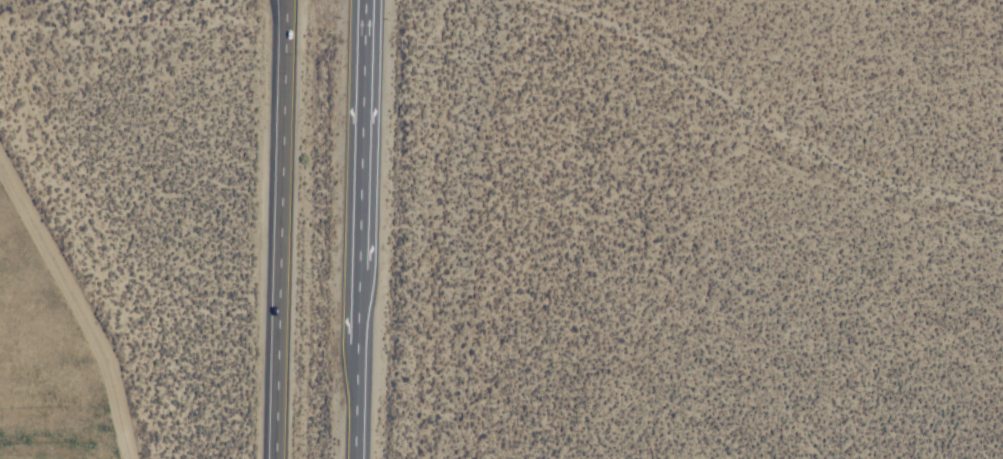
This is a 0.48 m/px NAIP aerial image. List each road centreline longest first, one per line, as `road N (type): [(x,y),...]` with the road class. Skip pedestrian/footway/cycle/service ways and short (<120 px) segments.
road 1 (trunk): [(287,0),(277,458)]
road 2 (trunk): [(358,261),(366,0)]
road 3 (trunk): [(353,458),(355,339)]

